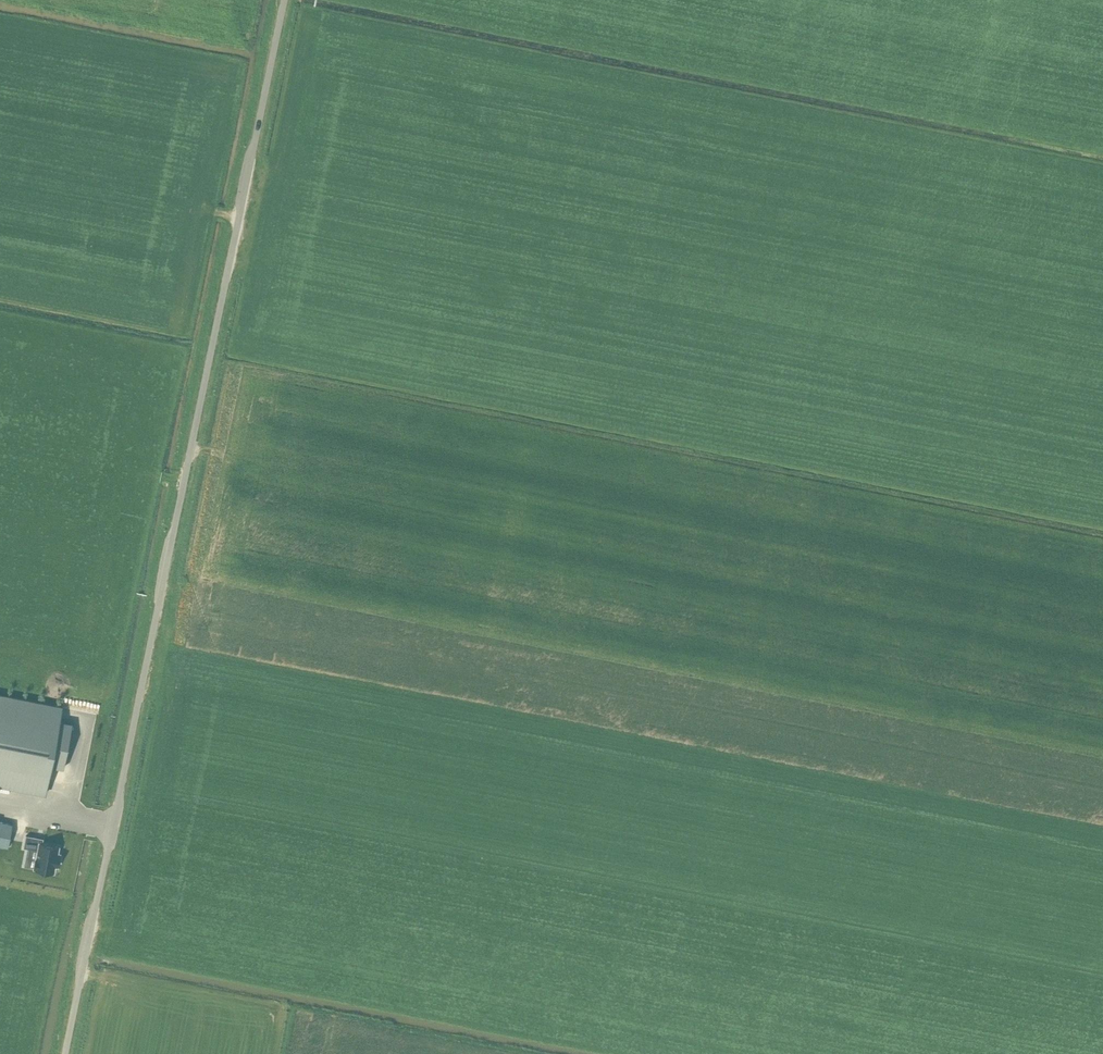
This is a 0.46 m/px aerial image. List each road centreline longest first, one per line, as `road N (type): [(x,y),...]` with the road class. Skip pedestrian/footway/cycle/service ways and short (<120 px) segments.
road 1 (unclassified): [(68,1053),(285,0)]

